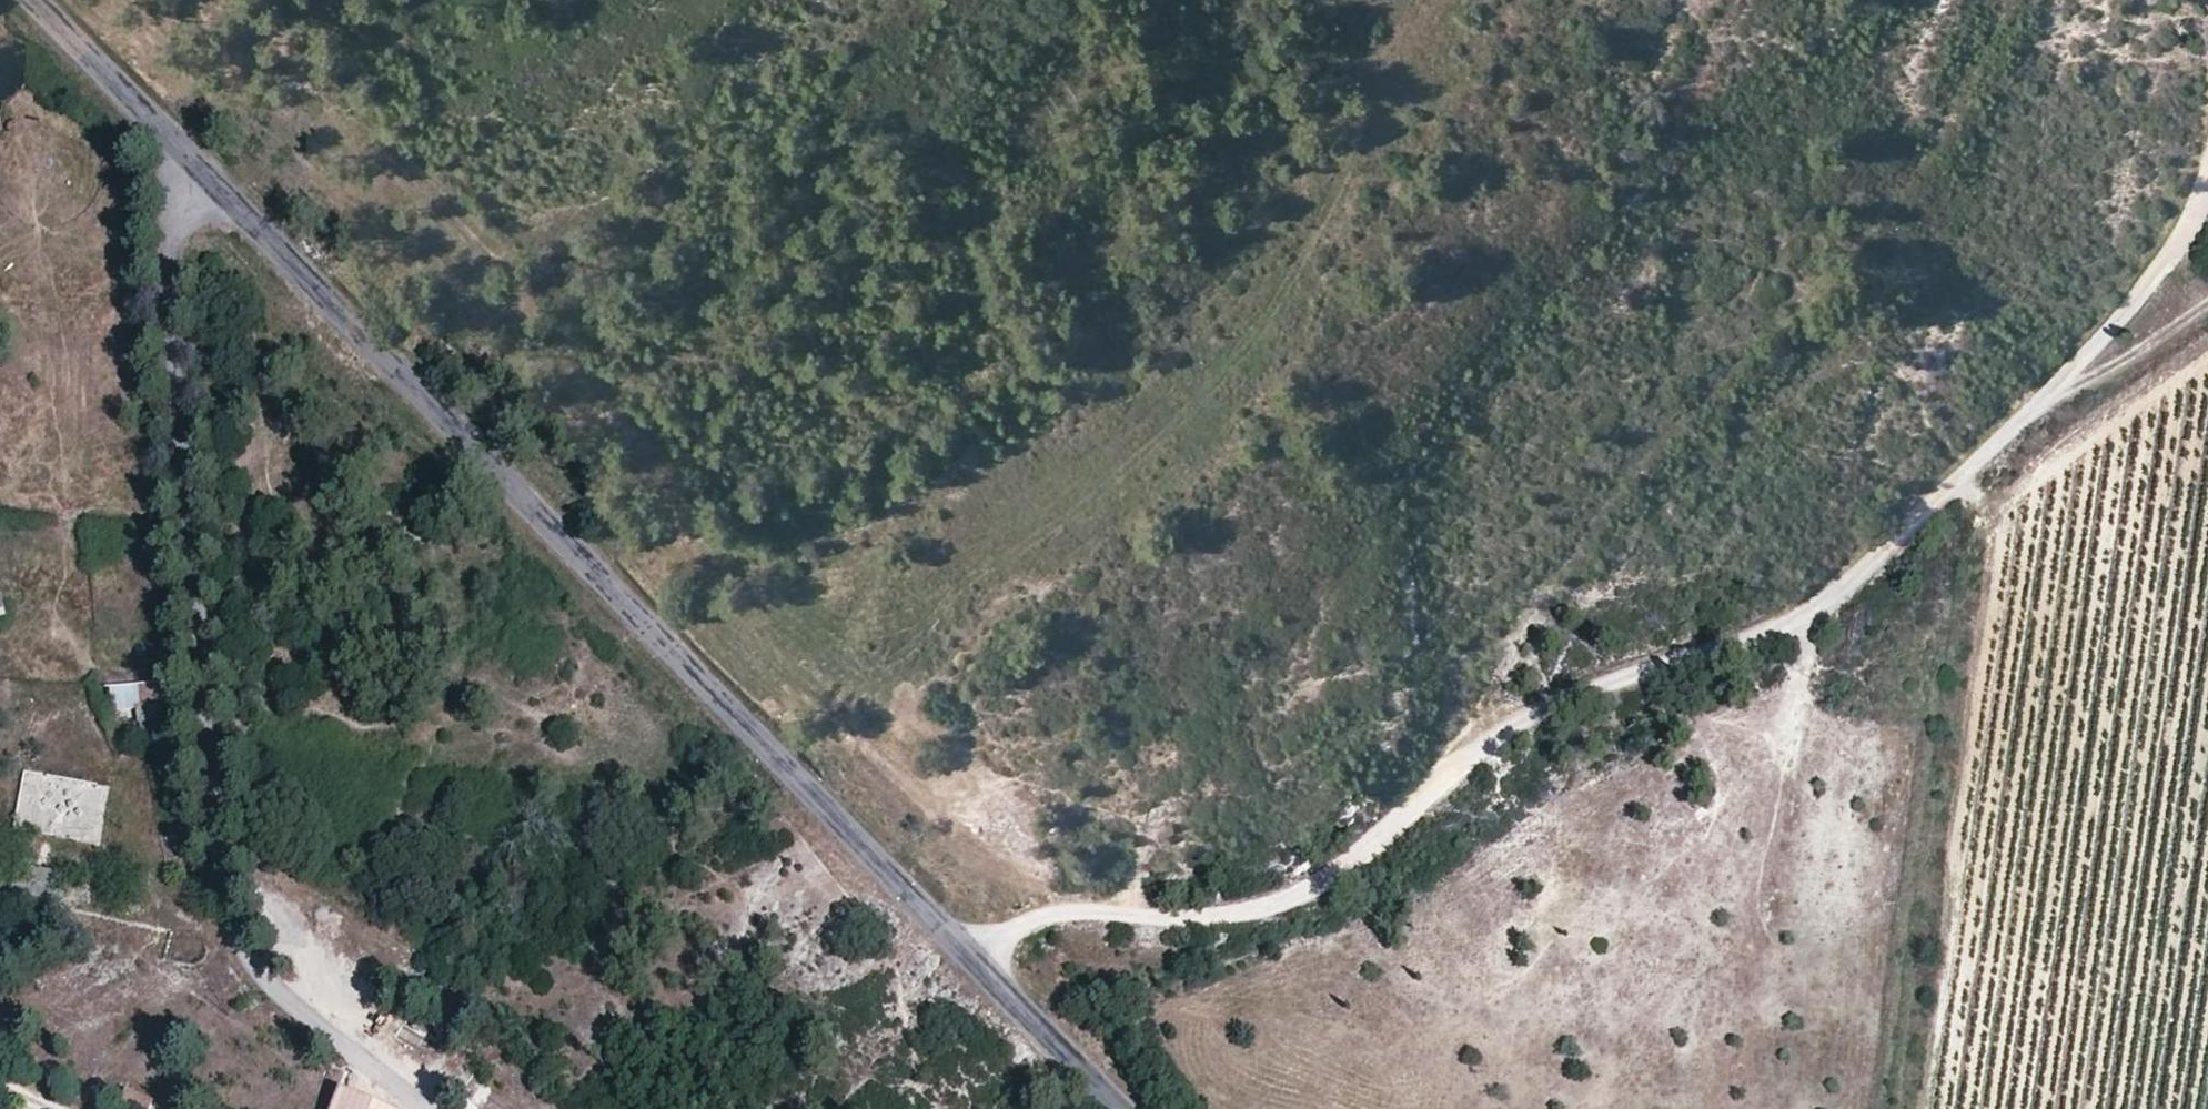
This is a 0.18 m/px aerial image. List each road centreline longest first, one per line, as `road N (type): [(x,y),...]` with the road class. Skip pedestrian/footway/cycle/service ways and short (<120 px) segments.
road 1 (track): [(967,962),(1007,928),(1070,914),(1241,922),(1354,865),(1517,724),(1642,670),(1811,620),(2055,394),(2197,199),(2207,143)]
road 2 (tertiary): [(1107,1108),(646,624),(30,0)]

